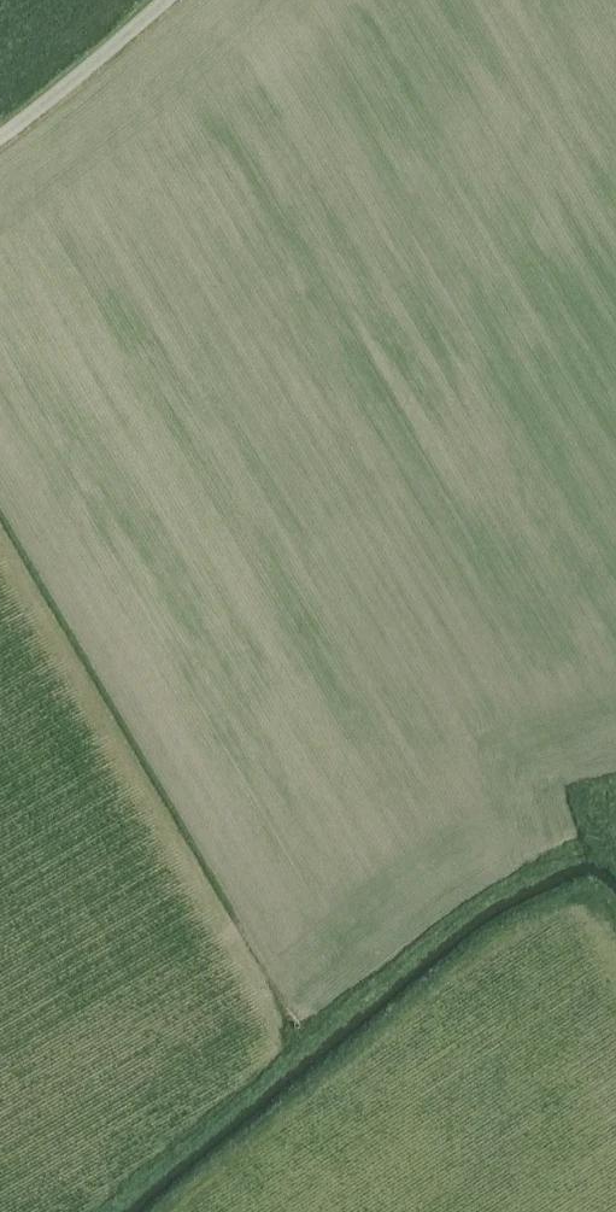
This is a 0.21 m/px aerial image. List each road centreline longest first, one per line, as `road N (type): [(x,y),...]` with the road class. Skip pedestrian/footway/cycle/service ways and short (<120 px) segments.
road 1 (unclassified): [(0,138),(165,0)]

